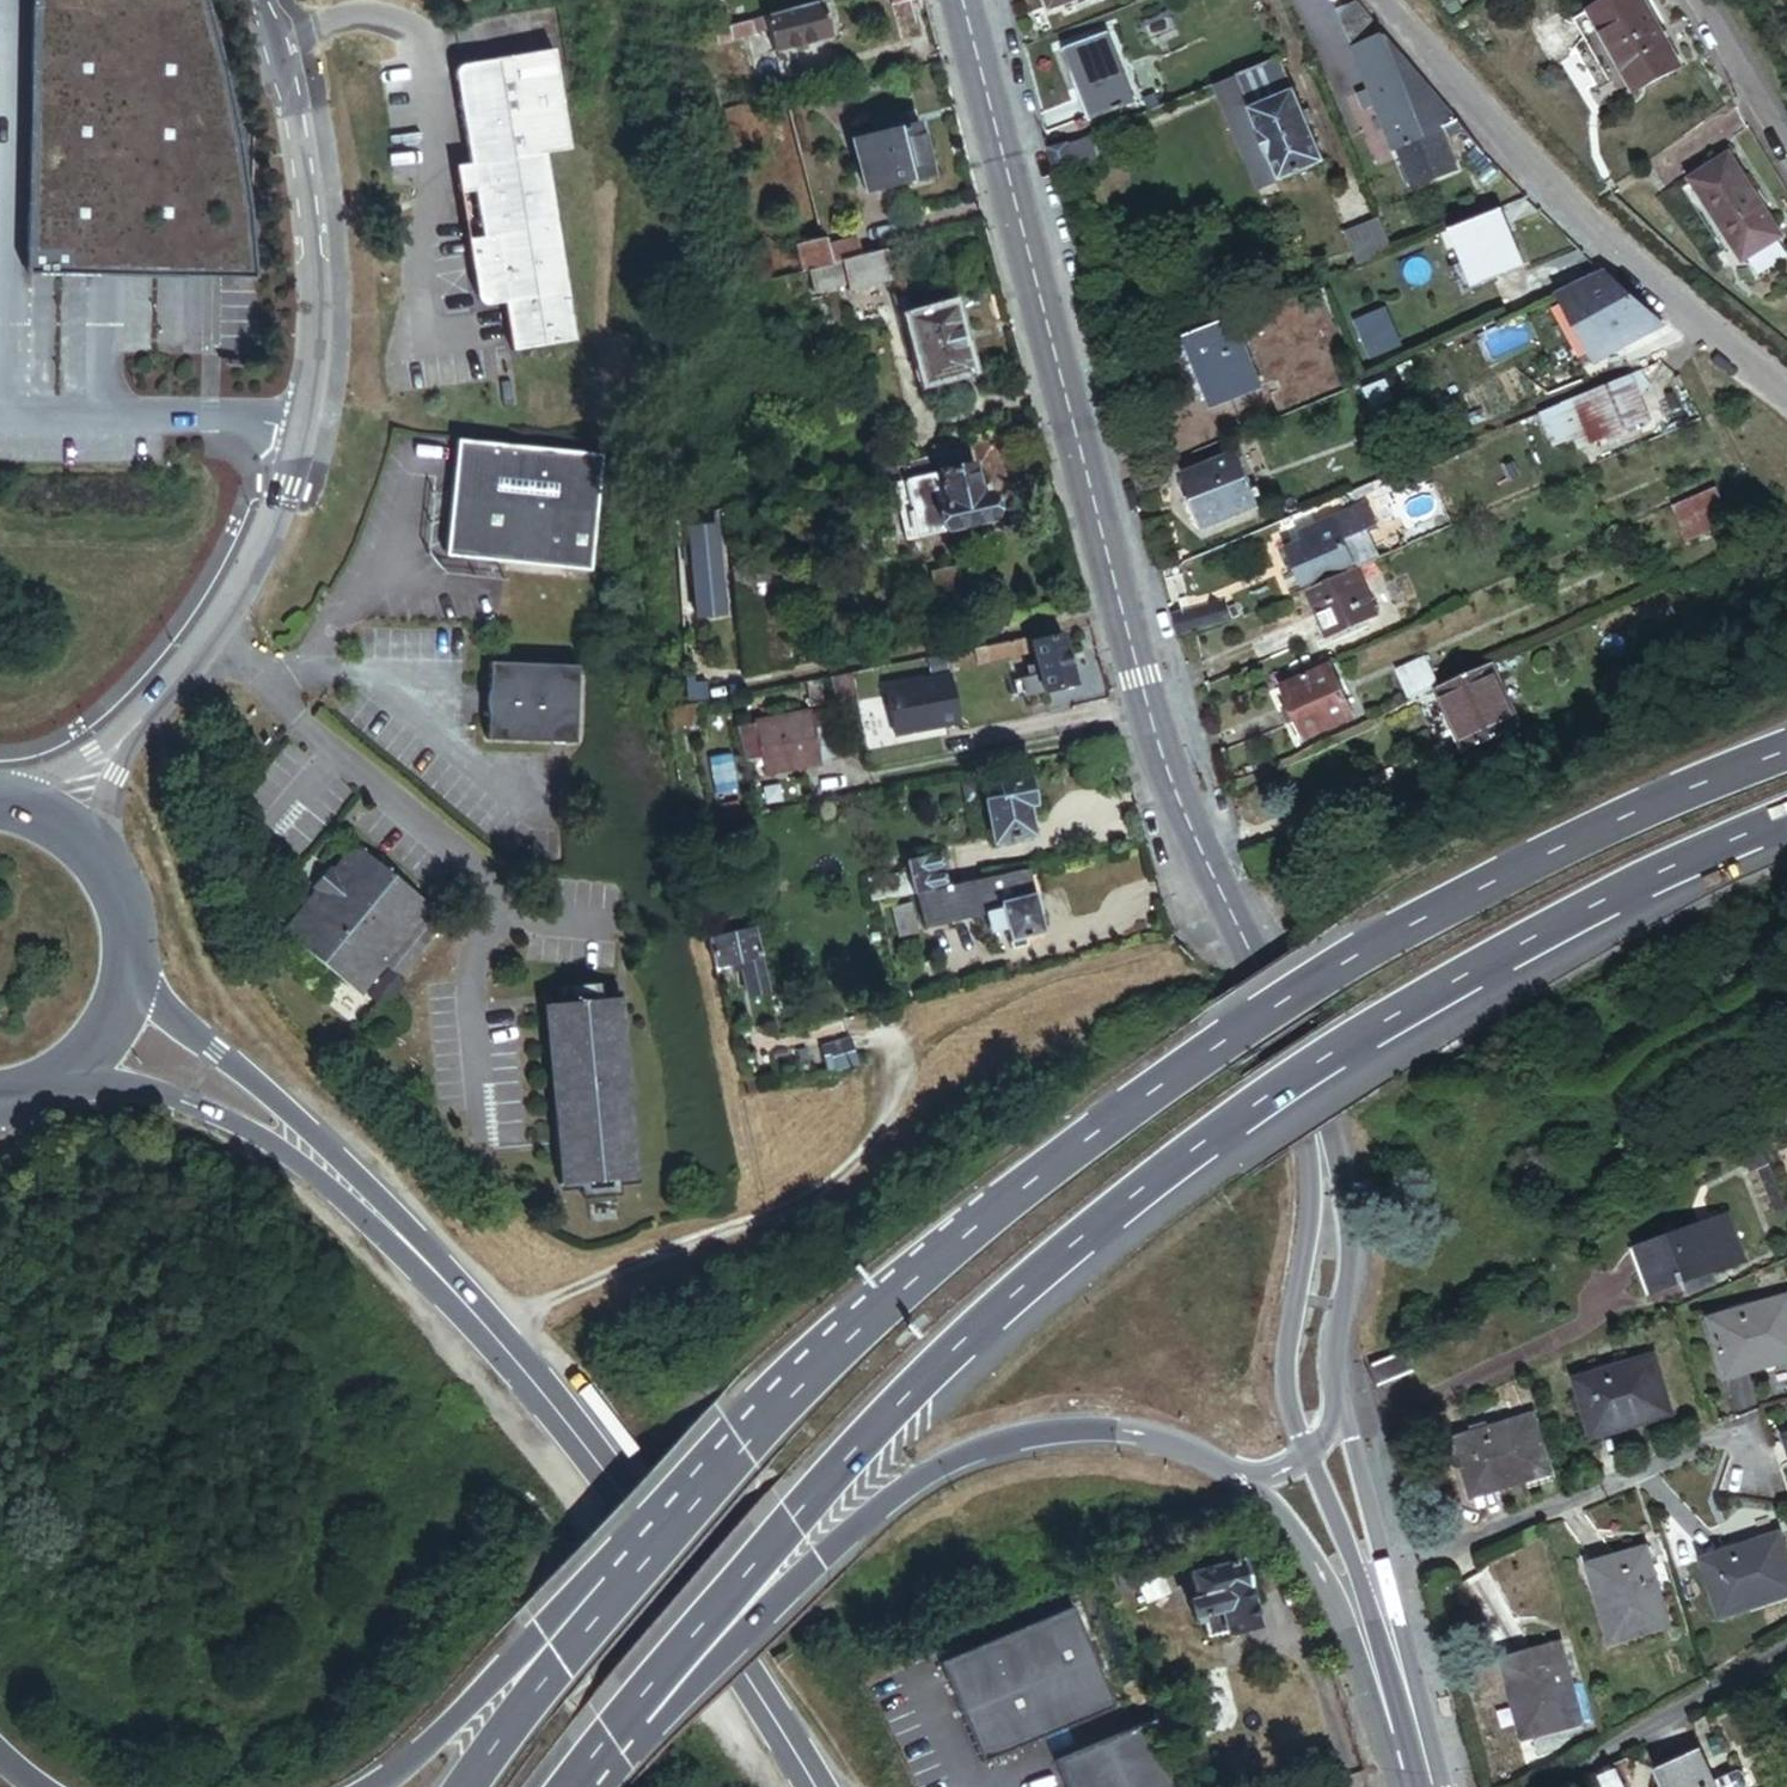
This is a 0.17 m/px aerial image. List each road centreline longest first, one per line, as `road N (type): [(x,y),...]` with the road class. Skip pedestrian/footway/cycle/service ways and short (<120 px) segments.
road 1 (trunk): [(576,1786),(608,1734),(792,1515),(978,1337),(1237,1133),(1362,1051),(1710,858),(1786,828)]
road 2 (secondary): [(1324,1441),(1321,1145),(1290,1041),(1156,738),(962,0)]
road 3 (trunk): [(1786,748),(1407,923),(1203,1050),(1063,1152),(880,1307),(664,1534)]
road 4 (unclassified): [(62,813),(126,745),(244,583),(284,482),(299,417),(305,218),(260,0)]
road 5 (trunk): [(586,1786),(823,1558),(931,1478),(1001,1443),(1112,1430),(1247,1480)]
road 6 (secondary): [(809,1786),(694,1595),(597,1459),(334,1173)]
road 7 (residential): [(1379,0),(1588,233),(1692,330),(1786,404)]
road 8 (track): [(894,1112),(984,1031),(1235,922)]
road 9 (trunk): [(664,1534),(413,1759),(371,1786)]
road 10 (trunk): [(664,1534),(561,1654),(465,1786)]
road 11 (secondary): [(1405,1726),(1324,1441)]
road 12 (trunk): [(1247,1480),(1295,1528),(1405,1726)]
road 13 (secondary): [(334,1173),(140,970)]
road 14 (residential): [(1543,1786),(1786,1650)]
road 15 (secondary): [(76,1079),(183,1103),(334,1173)]
road 16 (secondary): [(140,970),(137,909),(121,871),(62,813)]
road 17 (residential): [(1786,157),(1697,0)]
road 18 (secondary): [(76,1079),(122,1028),(140,970)]

